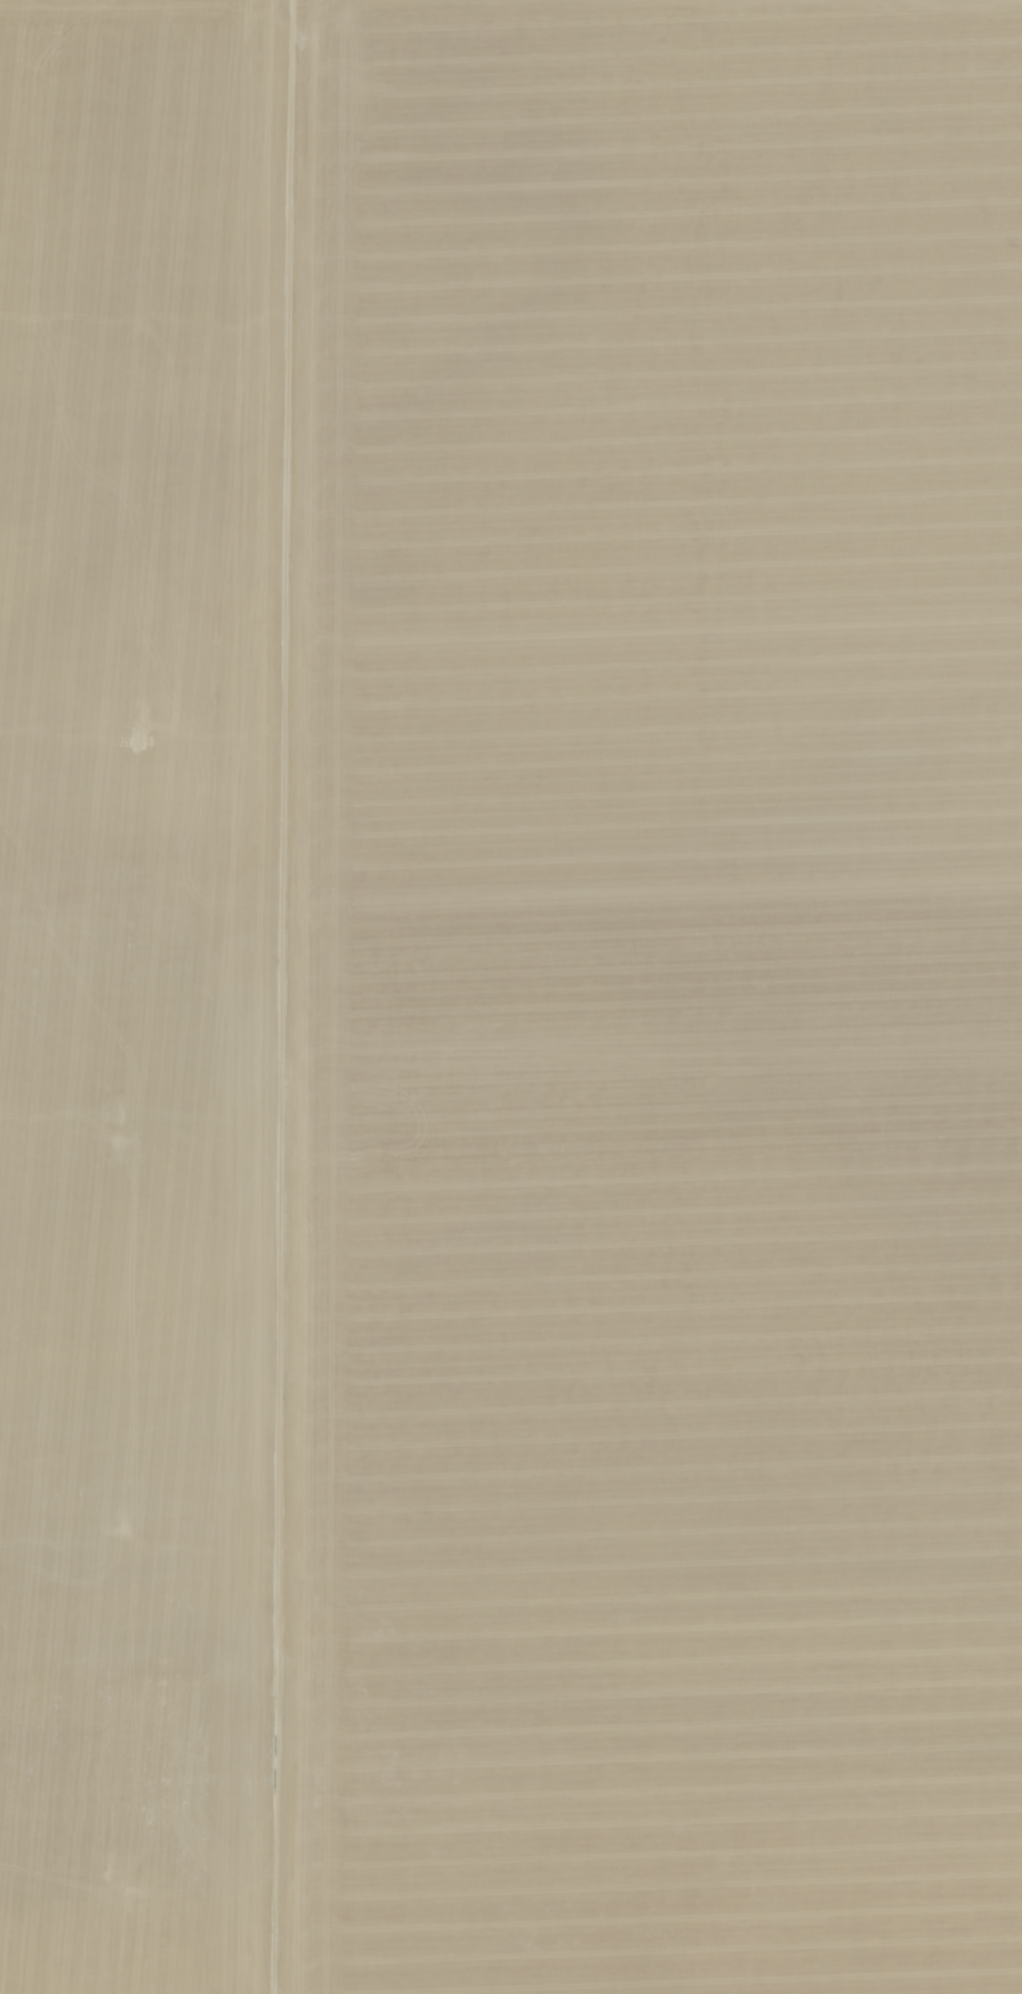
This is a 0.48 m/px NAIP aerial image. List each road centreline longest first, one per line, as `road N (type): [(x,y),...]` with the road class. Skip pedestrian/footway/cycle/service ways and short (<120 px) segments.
road 1 (residential): [(305,1993),(321,1583),(341,0)]

